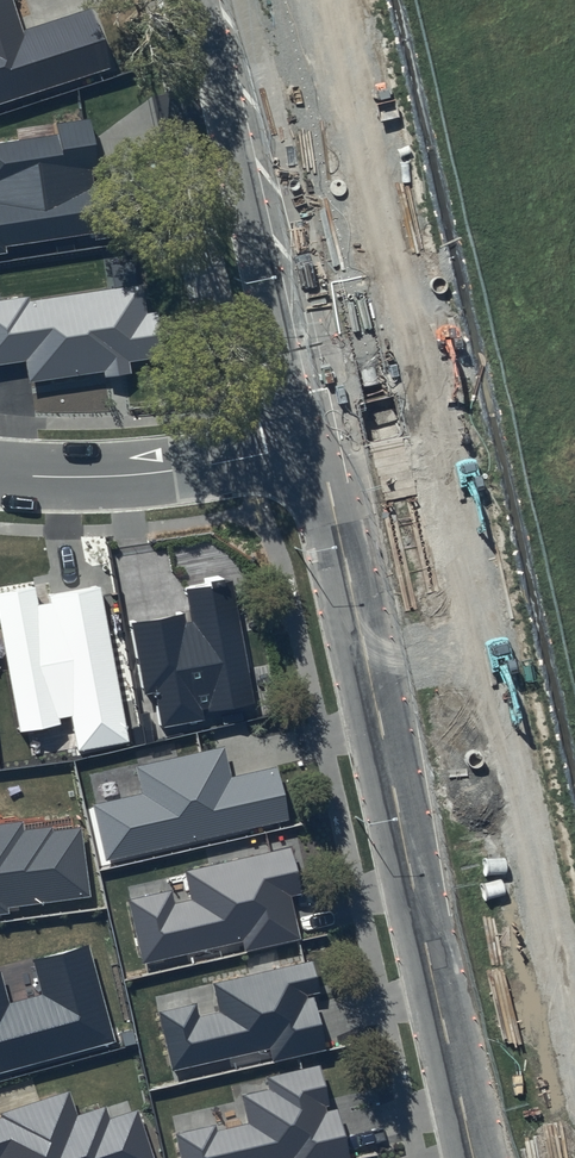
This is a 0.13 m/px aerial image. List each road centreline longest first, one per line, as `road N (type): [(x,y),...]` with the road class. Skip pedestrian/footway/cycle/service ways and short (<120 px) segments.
road 1 (unclassified): [(475,1157),(320,443)]
road 2 (unclassified): [(320,443),(214,0)]
road 3 (residential): [(320,443),(141,474),(0,473)]

